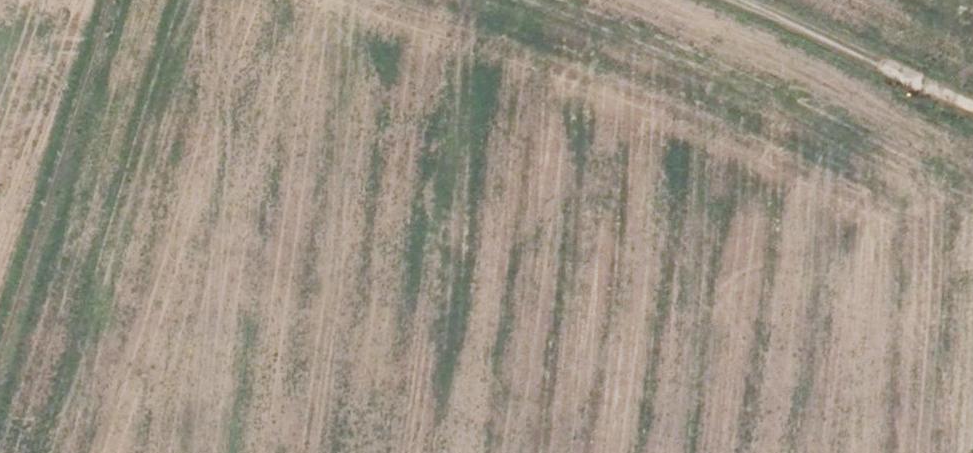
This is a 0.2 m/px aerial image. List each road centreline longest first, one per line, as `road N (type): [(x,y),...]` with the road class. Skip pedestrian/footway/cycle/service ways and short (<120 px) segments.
road 1 (track): [(0,321),(106,0)]
road 2 (track): [(735,0),(972,109)]

